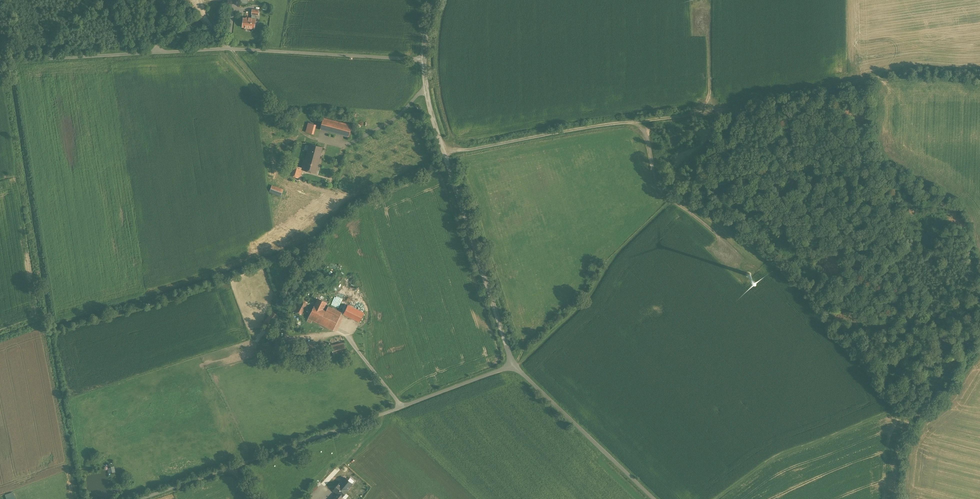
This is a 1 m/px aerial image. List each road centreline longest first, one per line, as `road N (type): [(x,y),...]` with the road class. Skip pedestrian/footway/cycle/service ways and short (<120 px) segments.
road 1 (track): [(442,146),(468,150),(734,109),(920,67),(979,68)]
road 2 (track): [(915,172),(703,173),(620,251),(576,311),(513,364)]
road 3 (track): [(711,498),(781,451),(889,410),(909,419),(979,337)]
road 4 (track): [(924,397),(877,370),(801,251),(775,225),(698,175)]
road 5 (unclassified): [(423,60),(432,118),(513,364)]
road 6 (unclassified): [(232,466),(513,364)]
road 7 (unclassified): [(158,53),(423,60)]
road 8 (unclassified): [(513,364),(655,498)]
road 9 (unclassified): [(0,61),(158,53)]

